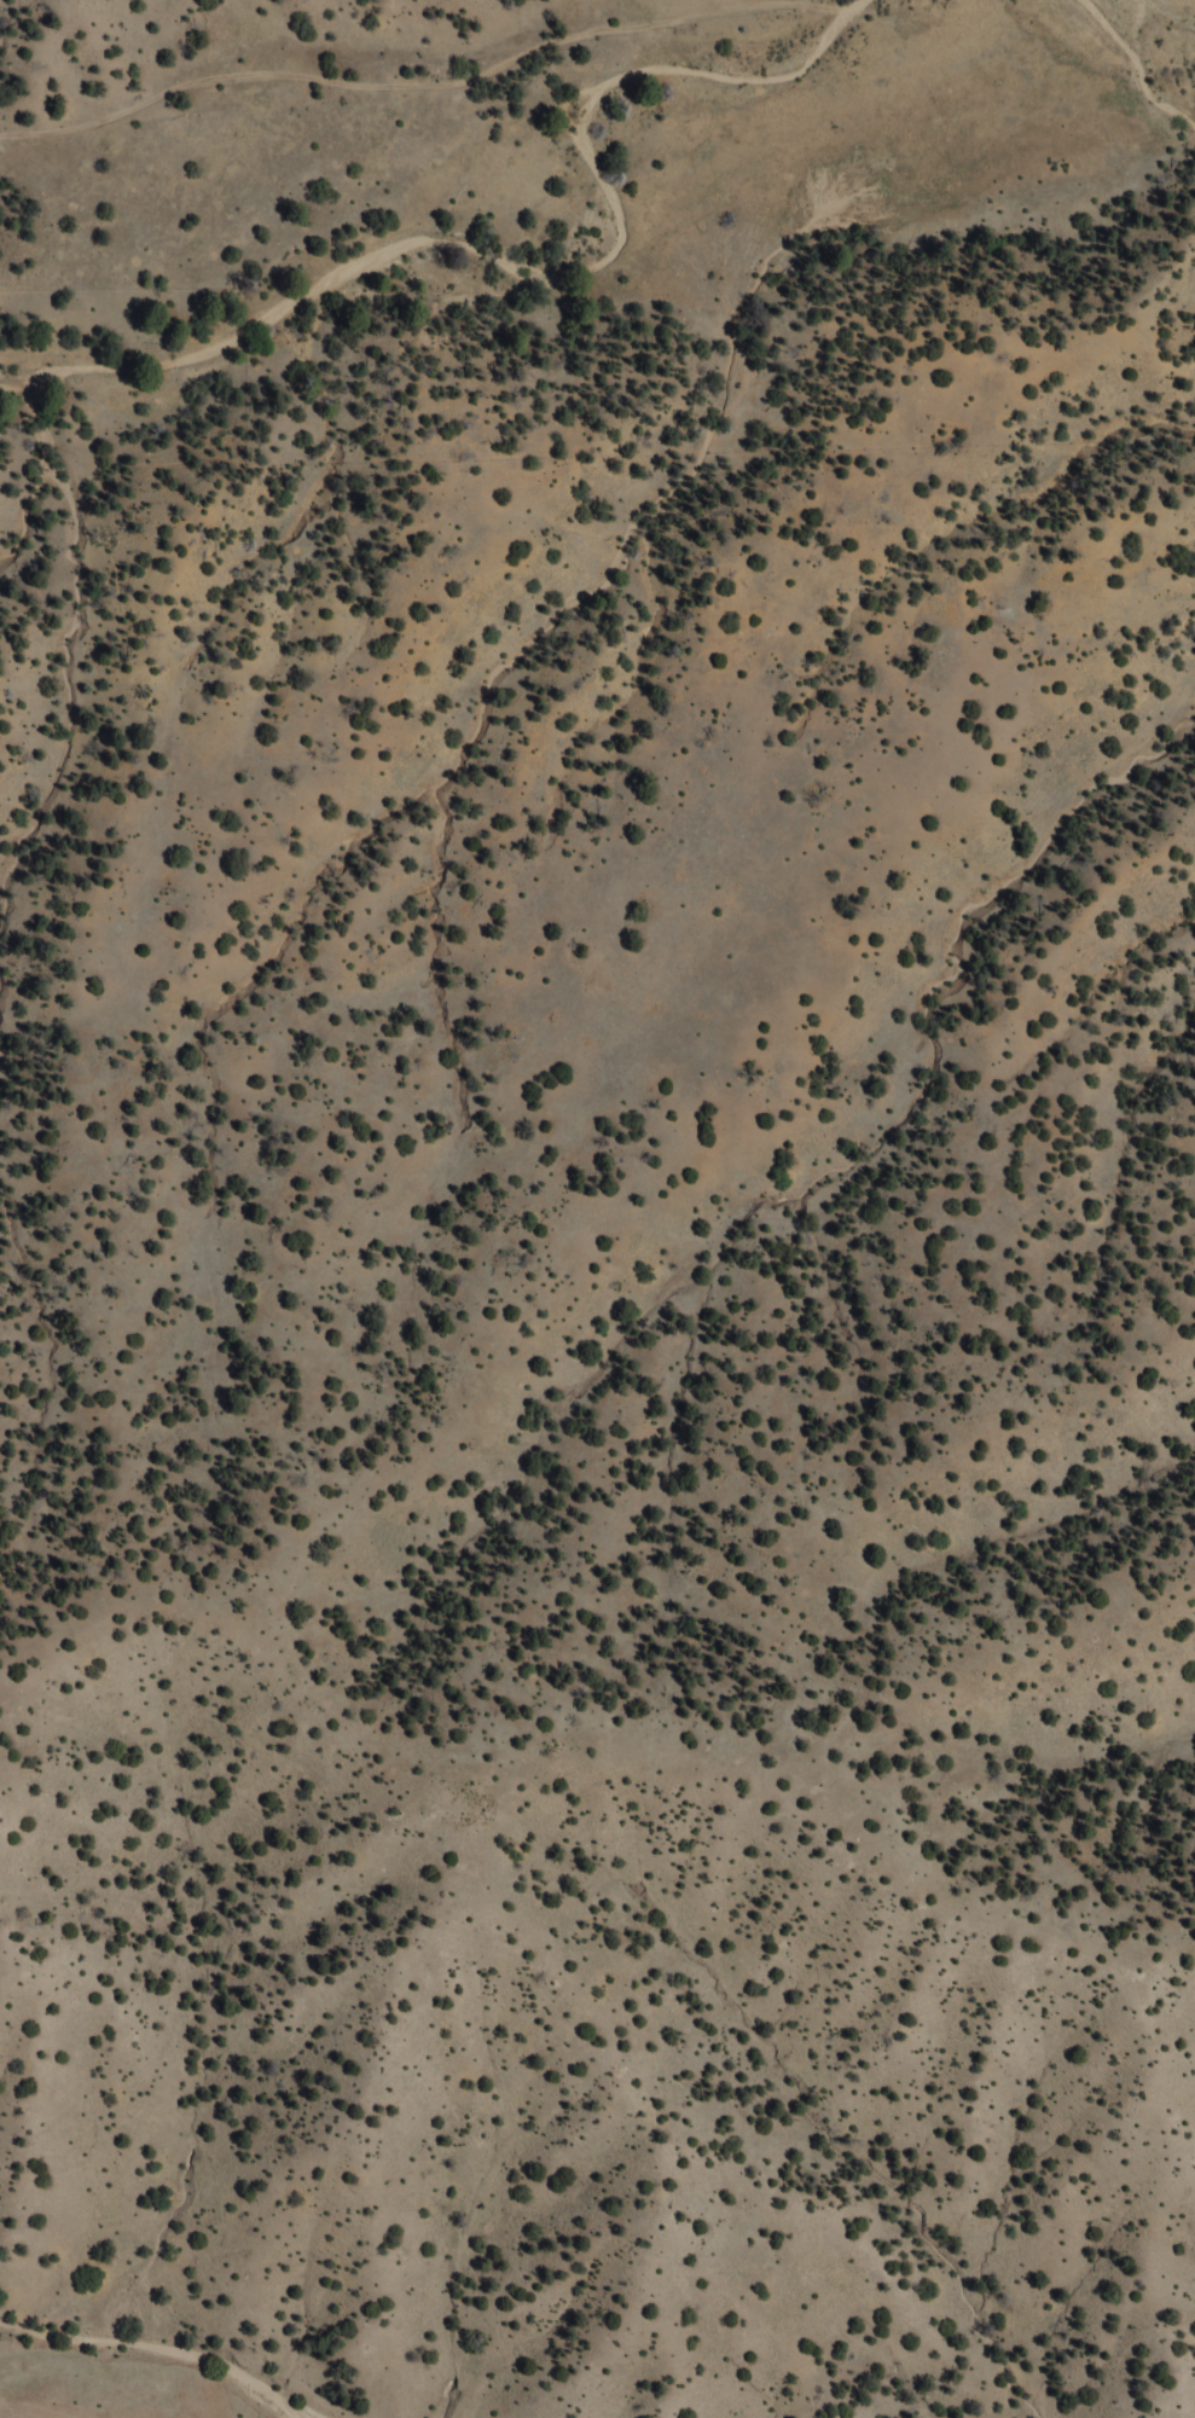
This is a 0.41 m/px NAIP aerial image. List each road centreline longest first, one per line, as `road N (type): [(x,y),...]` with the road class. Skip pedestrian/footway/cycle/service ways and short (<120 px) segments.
road 1 (track): [(0,137),(94,124),(195,77),(251,74),(428,88),(460,82),(562,34),(771,4),(853,7),(862,0)]

